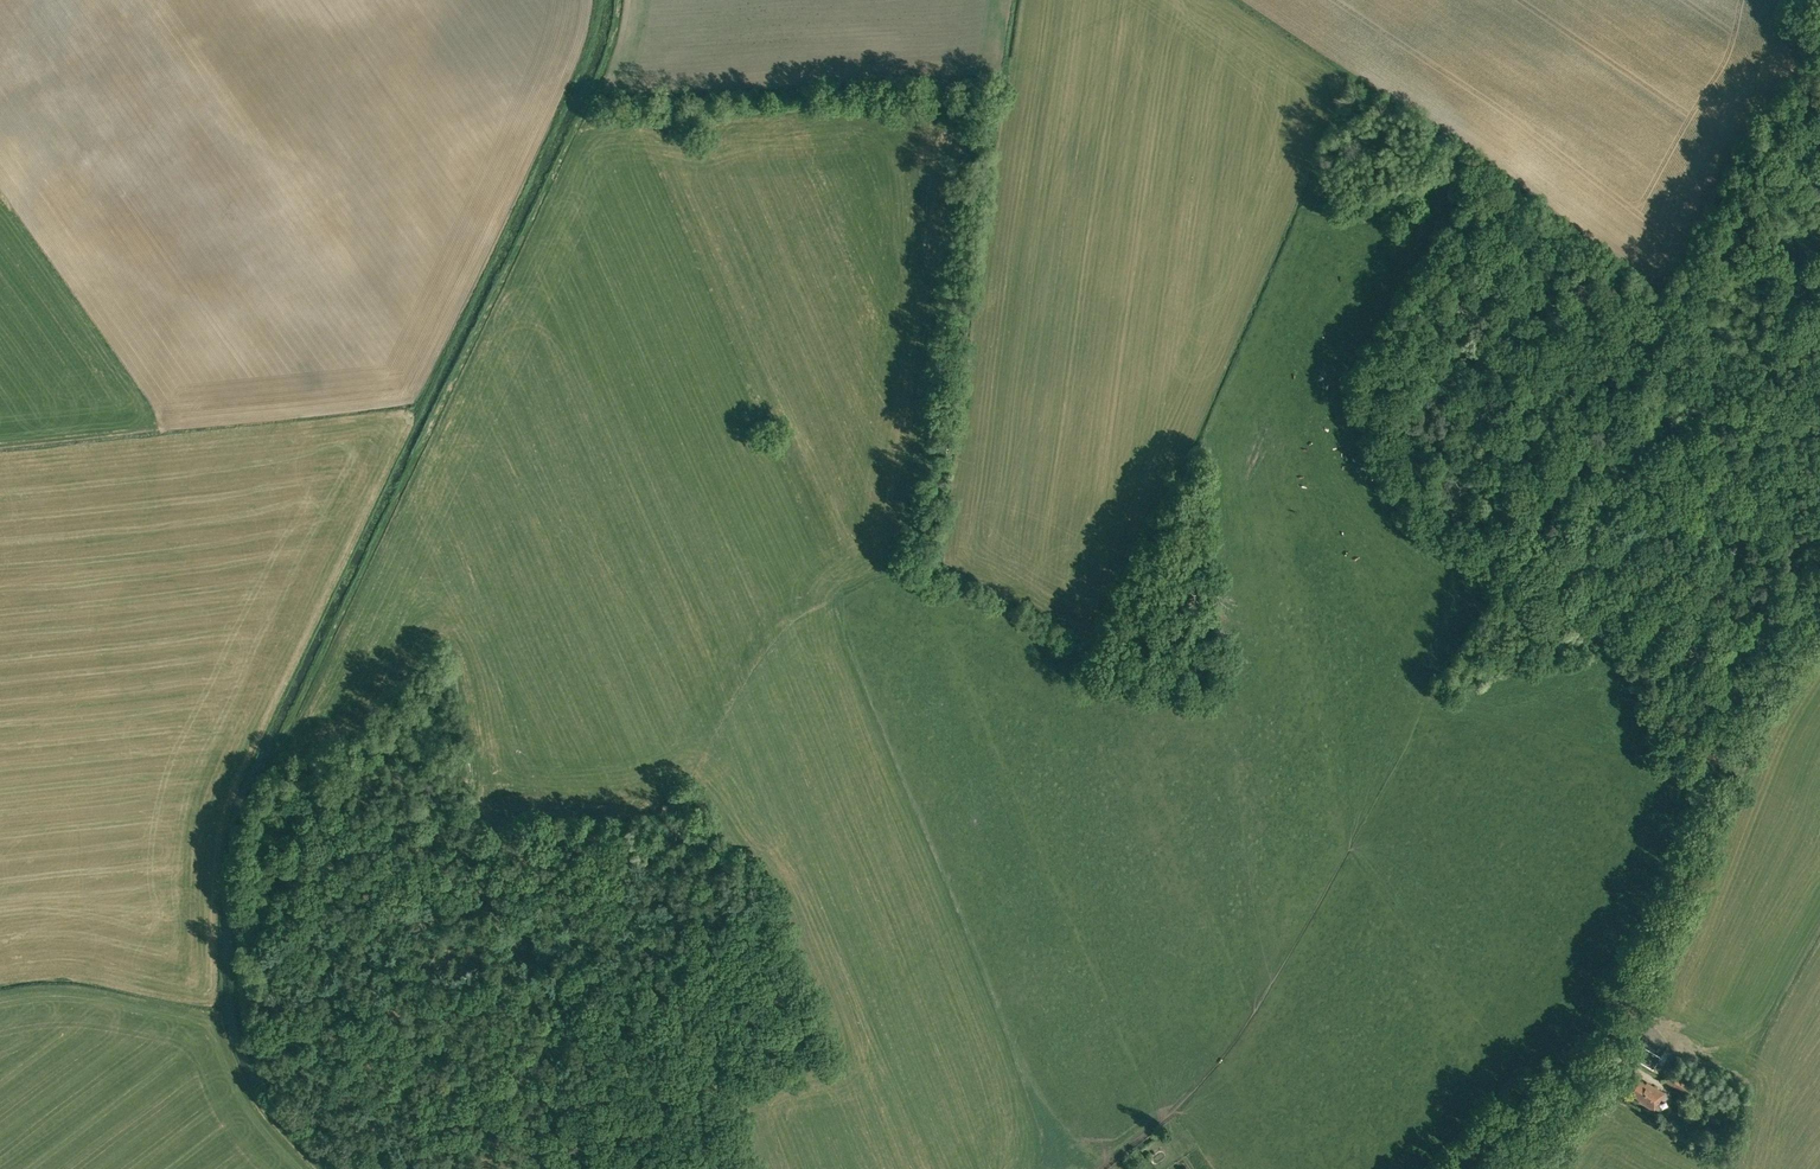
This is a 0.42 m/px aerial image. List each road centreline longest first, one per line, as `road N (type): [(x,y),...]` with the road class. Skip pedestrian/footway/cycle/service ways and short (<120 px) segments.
road 1 (track): [(1518,1168),(1590,1070),(1607,1078)]

